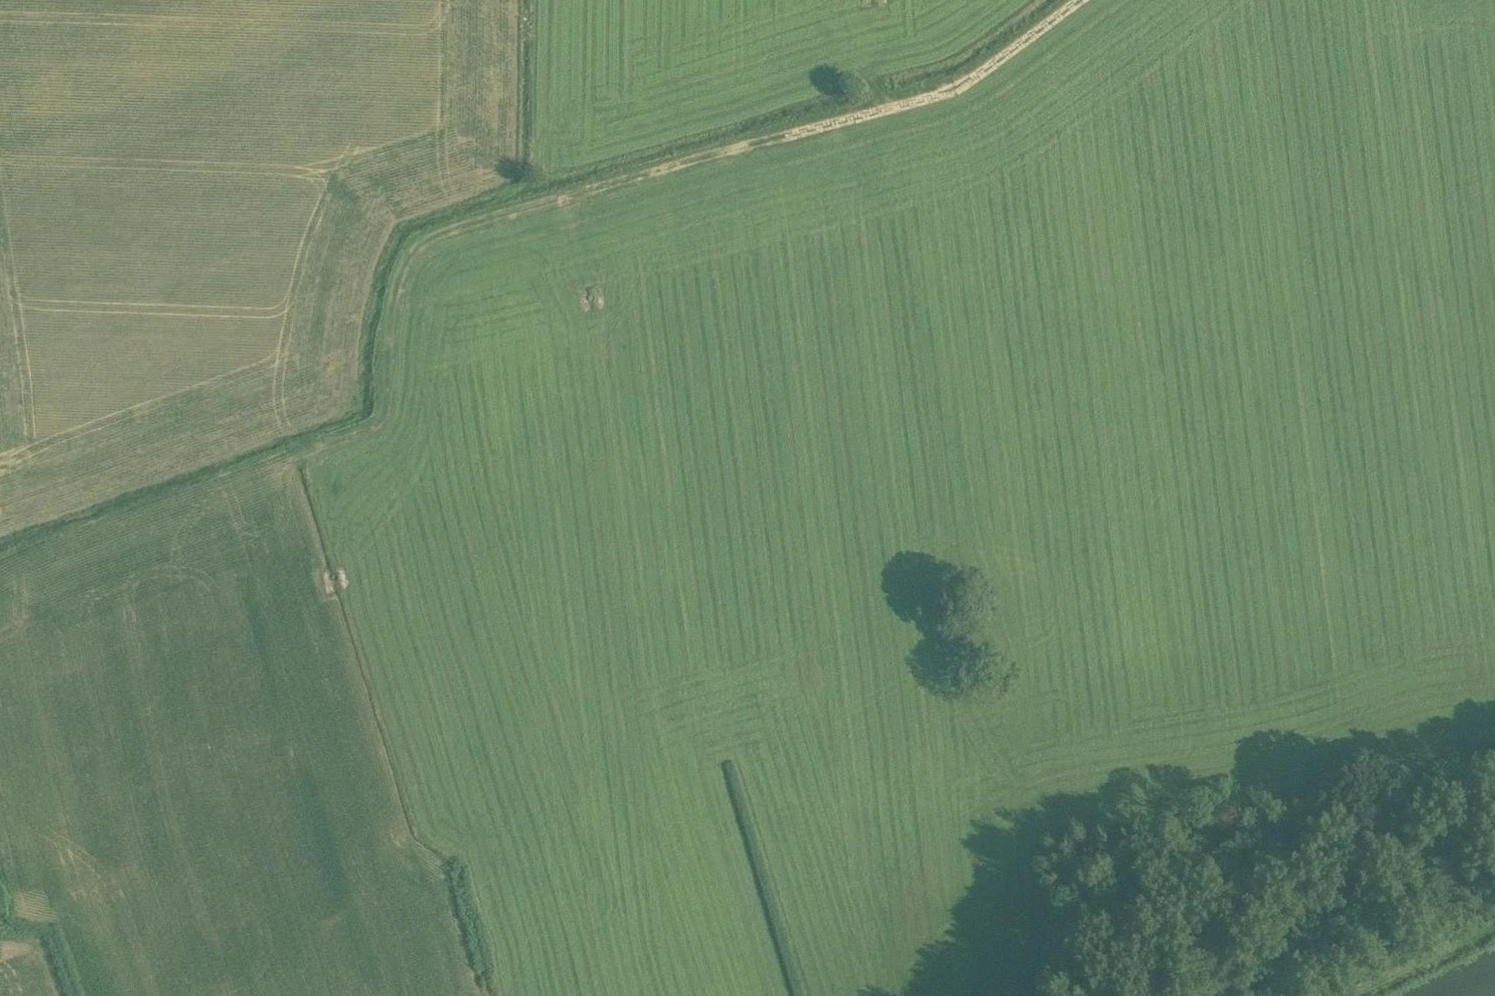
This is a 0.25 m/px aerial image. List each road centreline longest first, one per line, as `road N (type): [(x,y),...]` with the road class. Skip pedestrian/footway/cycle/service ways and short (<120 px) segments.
road 1 (track): [(1494,934),(1359,995)]

